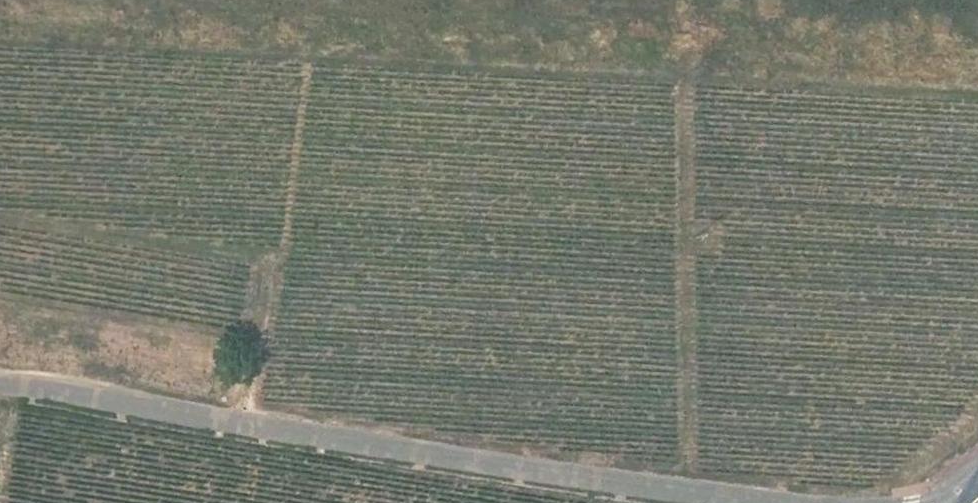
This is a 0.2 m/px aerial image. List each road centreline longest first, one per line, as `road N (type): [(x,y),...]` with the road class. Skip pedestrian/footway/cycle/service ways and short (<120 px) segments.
road 1 (residential): [(0,385),(773,502)]

